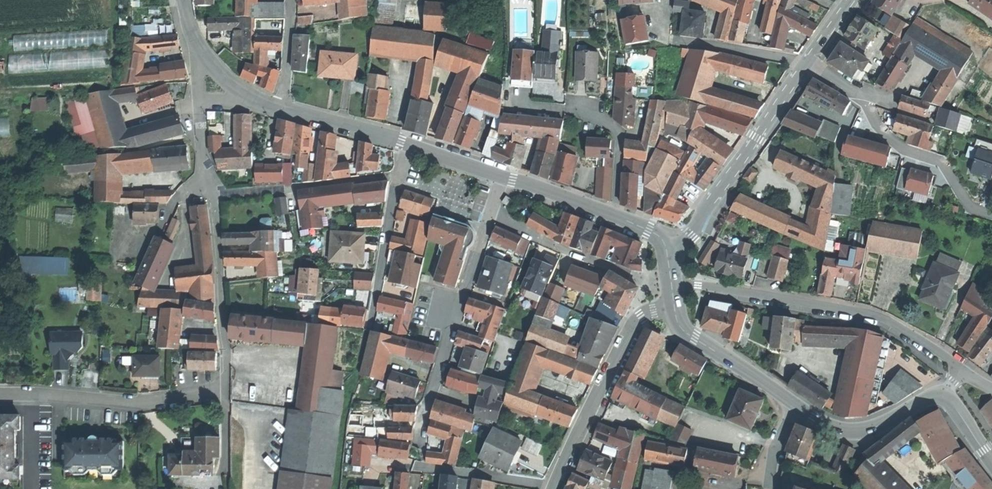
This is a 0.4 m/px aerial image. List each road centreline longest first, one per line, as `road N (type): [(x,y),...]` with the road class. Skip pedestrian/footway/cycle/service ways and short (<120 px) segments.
road 1 (residential): [(850,0),(696,227),(666,248)]
road 2 (residential): [(669,281),(870,314),(961,368)]
road 3 (residential): [(491,211),(425,413),(423,467)]
road 4 (residential): [(0,396),(141,404),(227,394)]
road 5 (residential): [(672,305),(634,324),(555,488)]
road 6 (residential): [(214,197),(227,394)]
road 7 (residential): [(400,175),(214,197)]
road 8 (residential): [(642,281),(491,211)]
road 9 (secondary): [(796,405),(693,336),(672,305)]
road 10 (secondary): [(941,397),(850,430),(796,405)]
road 11 (residential): [(400,175),(369,322)]
road 12 (residential): [(555,488),(423,467)]
road 13 (secondary): [(410,145),(282,109)]
road 14 (residential): [(615,216),(618,136),(577,109)]

